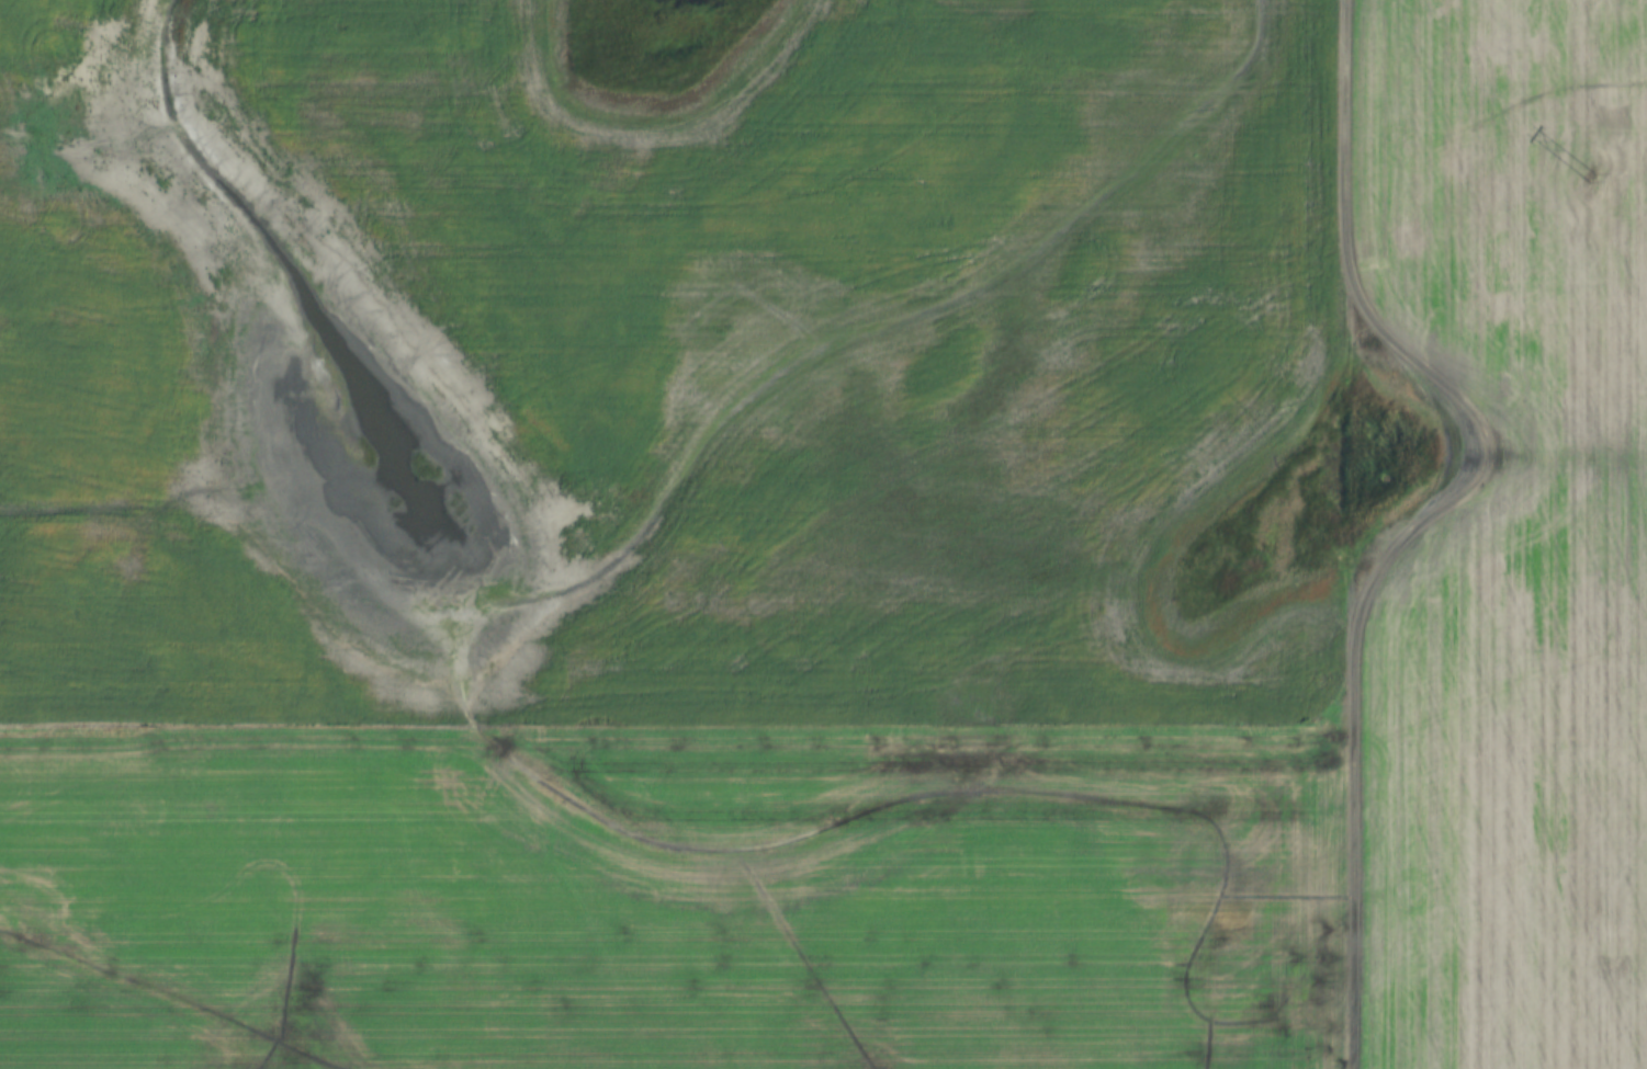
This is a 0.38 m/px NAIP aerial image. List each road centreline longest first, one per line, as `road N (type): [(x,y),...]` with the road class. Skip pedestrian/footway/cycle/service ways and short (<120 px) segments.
road 1 (track): [(1352,0),(1352,283),(1379,337),(1448,425),(1449,471),(1439,512),(1385,564),(1358,605),(1356,1068)]

